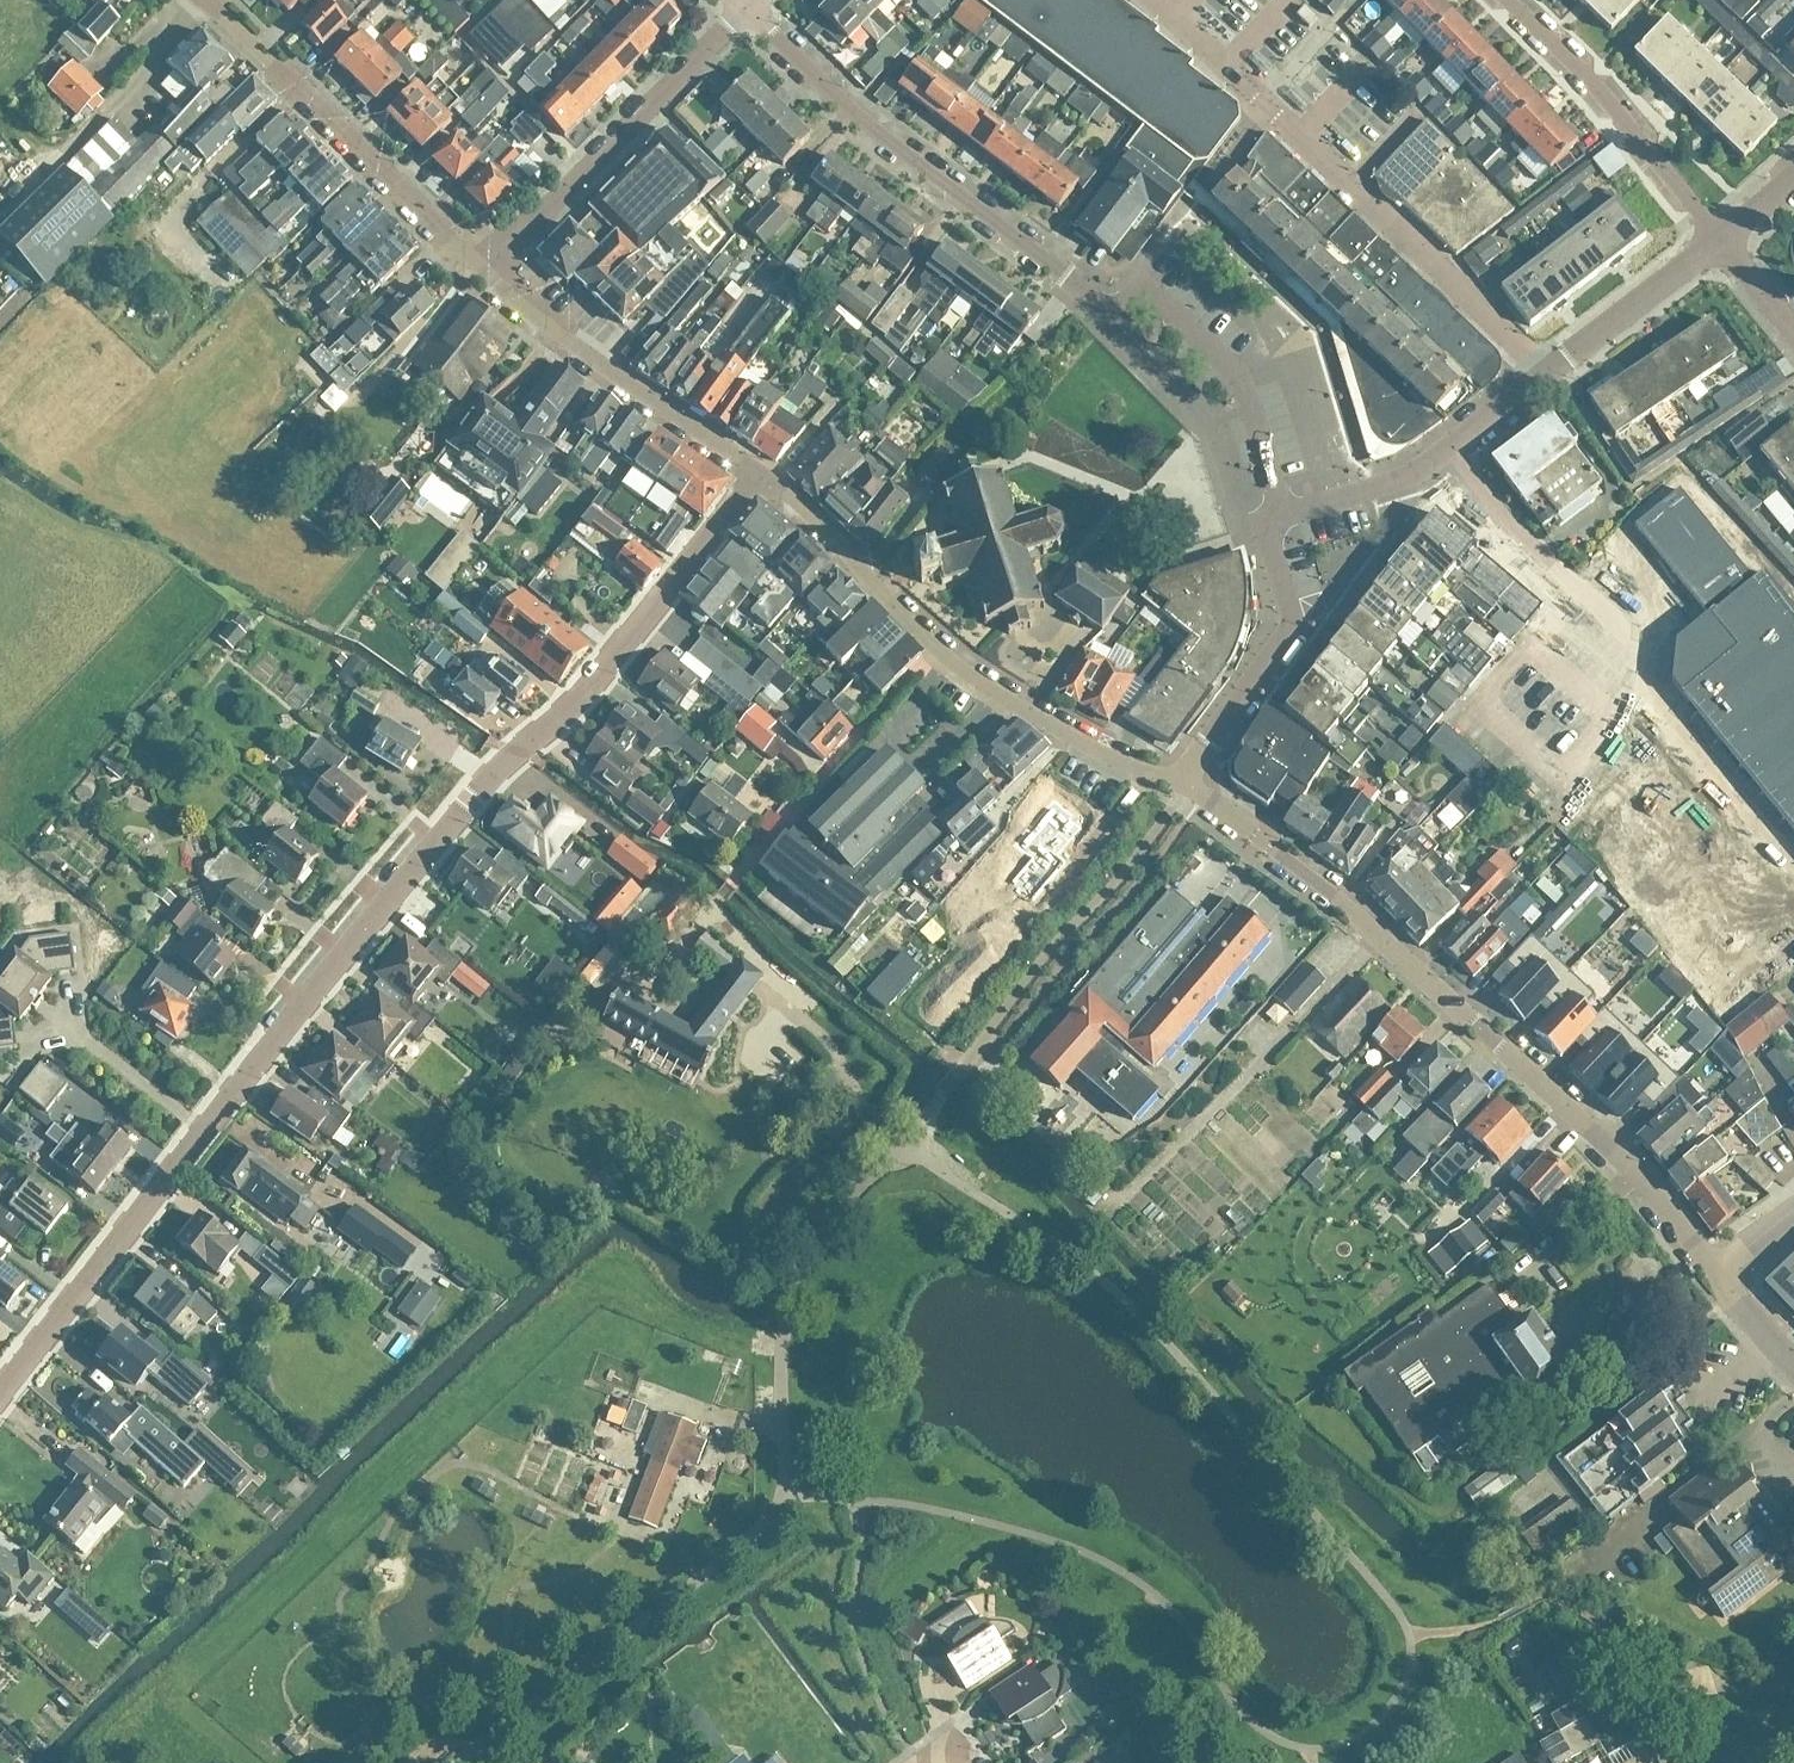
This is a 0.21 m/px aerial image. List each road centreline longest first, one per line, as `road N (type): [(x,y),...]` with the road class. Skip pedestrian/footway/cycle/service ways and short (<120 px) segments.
road 1 (residential): [(0,1389),(468,798),(572,702),(761,472)]
road 2 (unclassified): [(1713,1272),(1631,1165),(1373,929),(1186,784)]
road 3 (residential): [(1544,374),(1351,184),(1138,0)]
road 4 (unclassified): [(761,472),(971,677),(1101,752),(1186,784)]
road 5 (unclassified): [(1139,284),(1108,317),(1063,271),(741,12)]
road 6 (unclassified): [(480,267),(208,0)]
road 7 (residential): [(480,267),(741,12)]
road 8 (unclassified): [(480,267),(552,328),(761,472)]
road 9 (unclassified): [(974,1050),(1044,954),(1139,853),(1186,784)]
road 10 (unclassified): [(1186,784),(1292,624),(1257,520),(1280,514)]
road 11 (residential): [(1509,0),(1587,76),(1721,237)]
road 12 (residential): [(1280,514),(1408,477),(1544,374)]
road 13 (unclassified): [(1280,514),(1241,378),(1139,284)]
road 14 (residential): [(1544,374),(1721,237)]
road 15 (unclassified): [(1793,1367),(1713,1272)]

